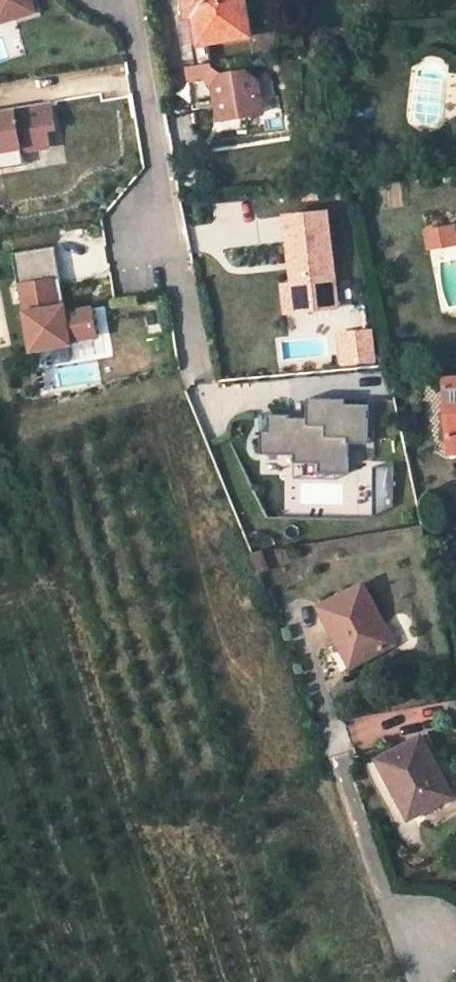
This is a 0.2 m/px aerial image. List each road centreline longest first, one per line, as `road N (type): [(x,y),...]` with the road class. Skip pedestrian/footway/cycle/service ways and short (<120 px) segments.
road 1 (residential): [(131,14),(177,259)]

